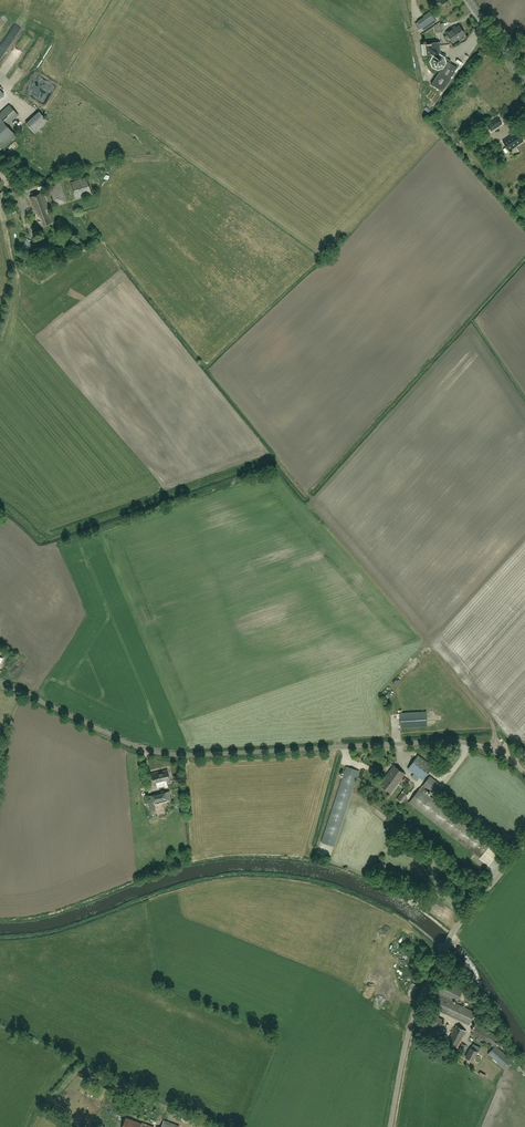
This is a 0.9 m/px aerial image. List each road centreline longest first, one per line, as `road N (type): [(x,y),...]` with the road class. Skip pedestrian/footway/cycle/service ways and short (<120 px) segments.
road 1 (unclassified): [(524,771),(508,751),(464,740),(169,751),(0,678)]
road 2 (unclassified): [(390,1126),(409,1028),(446,945),(524,844)]

